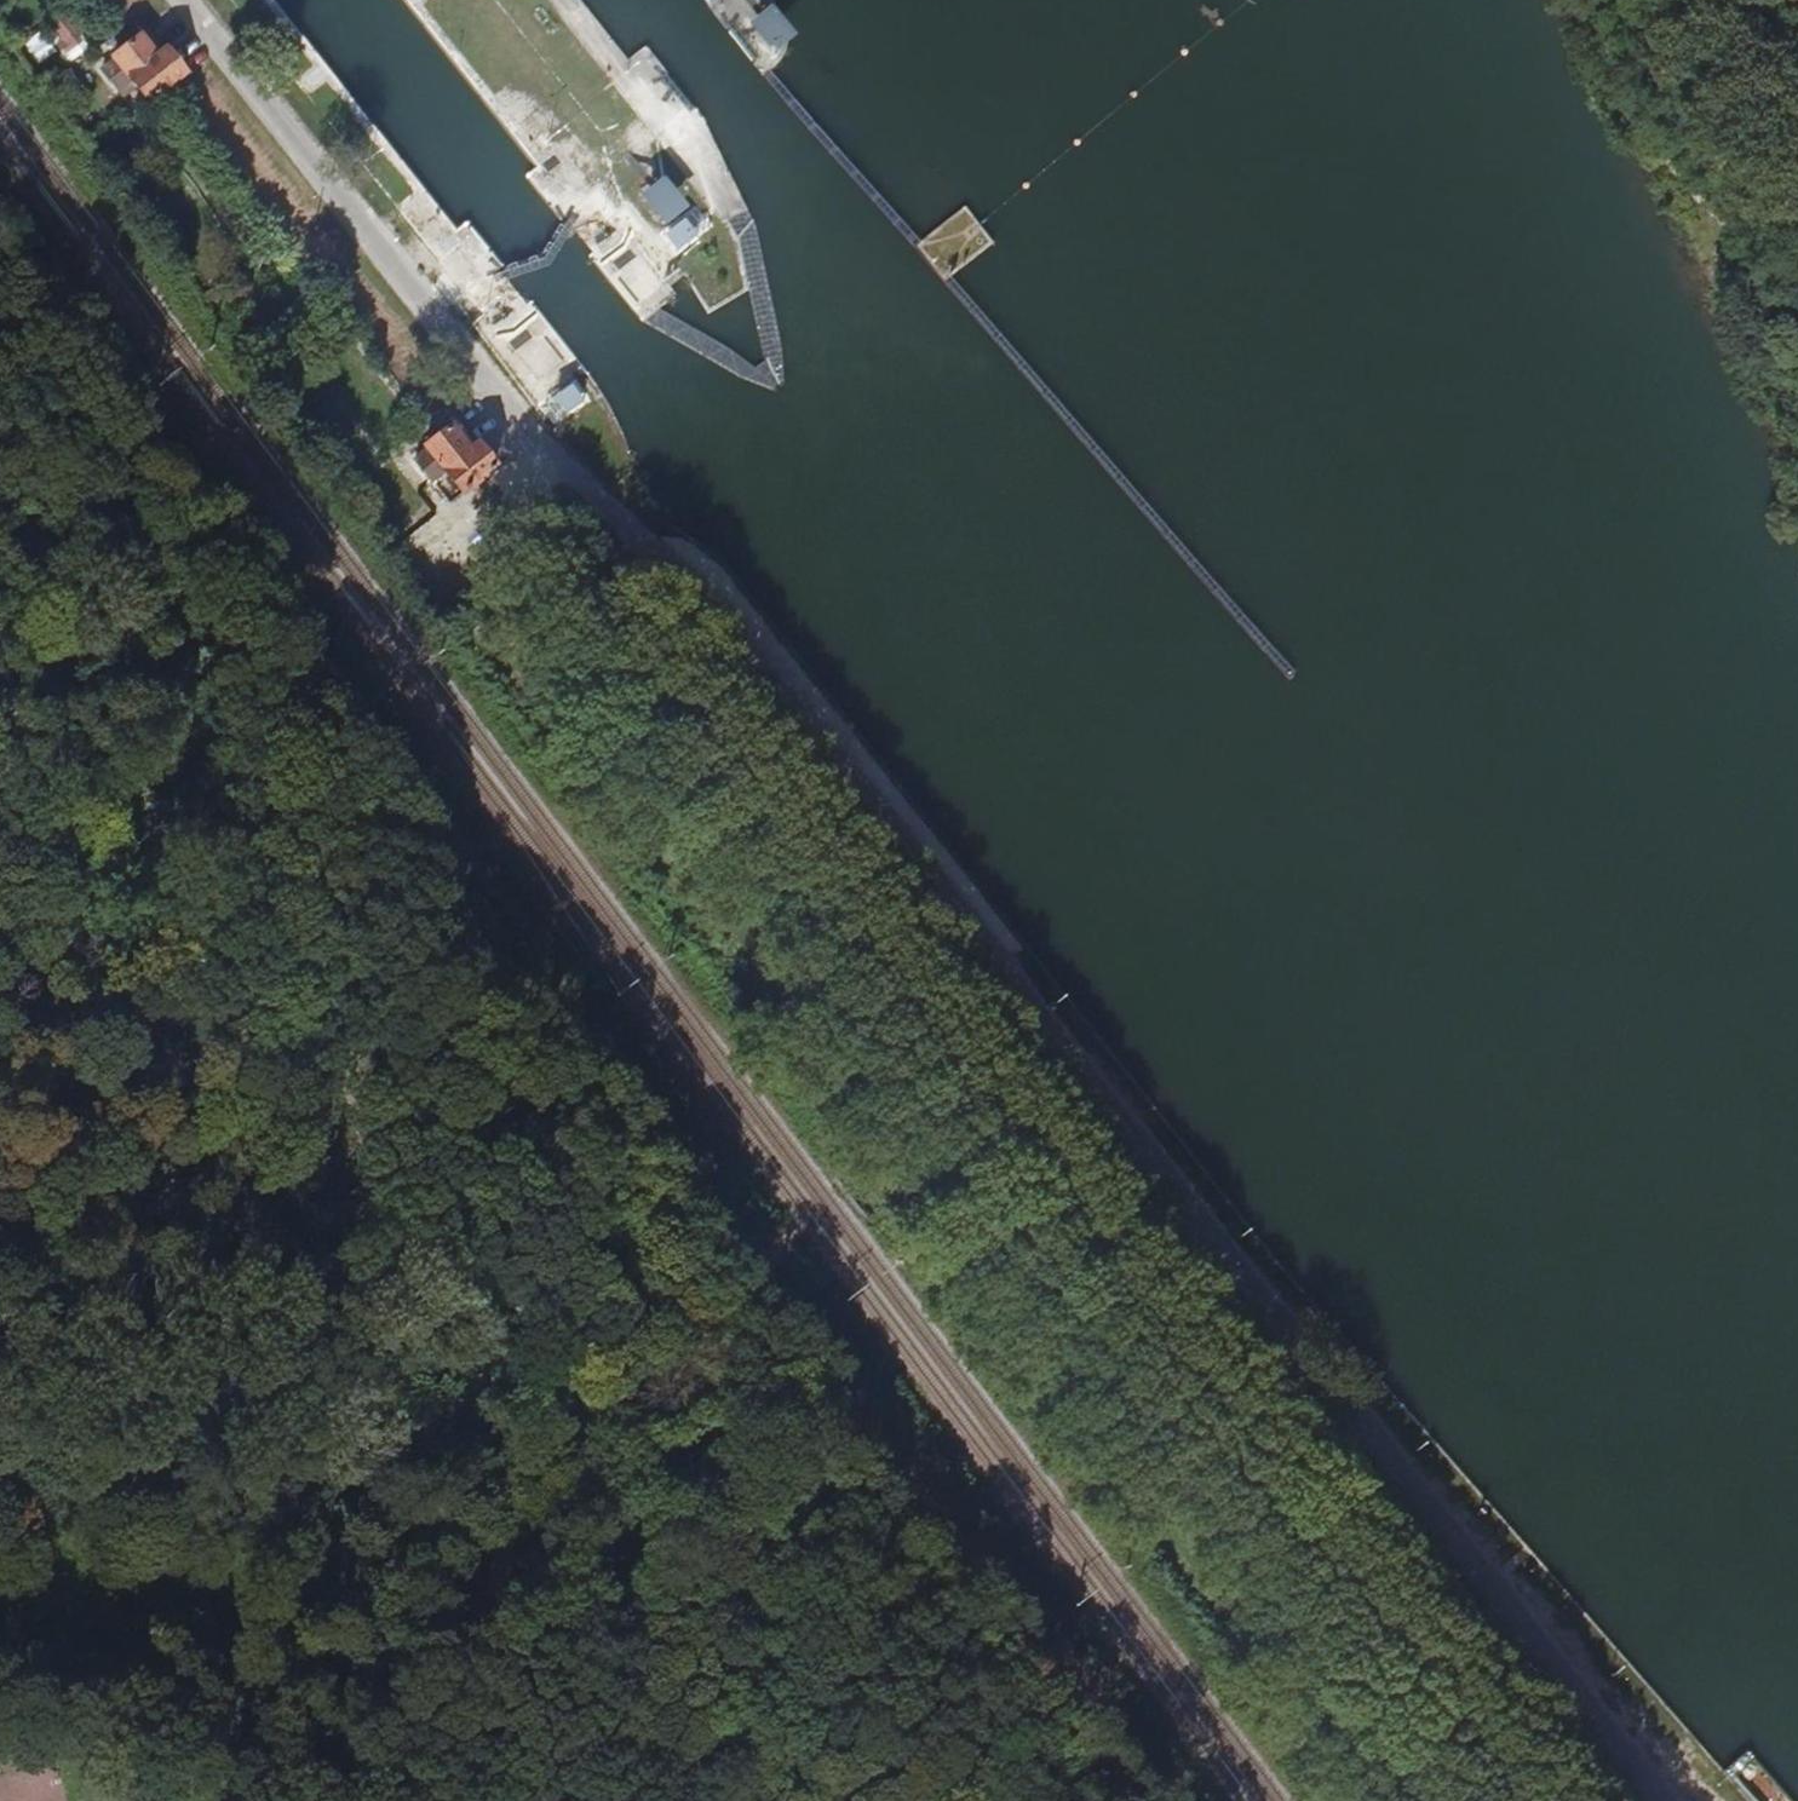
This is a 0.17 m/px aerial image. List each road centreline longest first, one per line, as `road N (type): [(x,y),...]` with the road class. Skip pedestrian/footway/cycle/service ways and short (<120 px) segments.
road 1 (unclassified): [(603,508),(674,566),(860,788),(1664,1800)]

